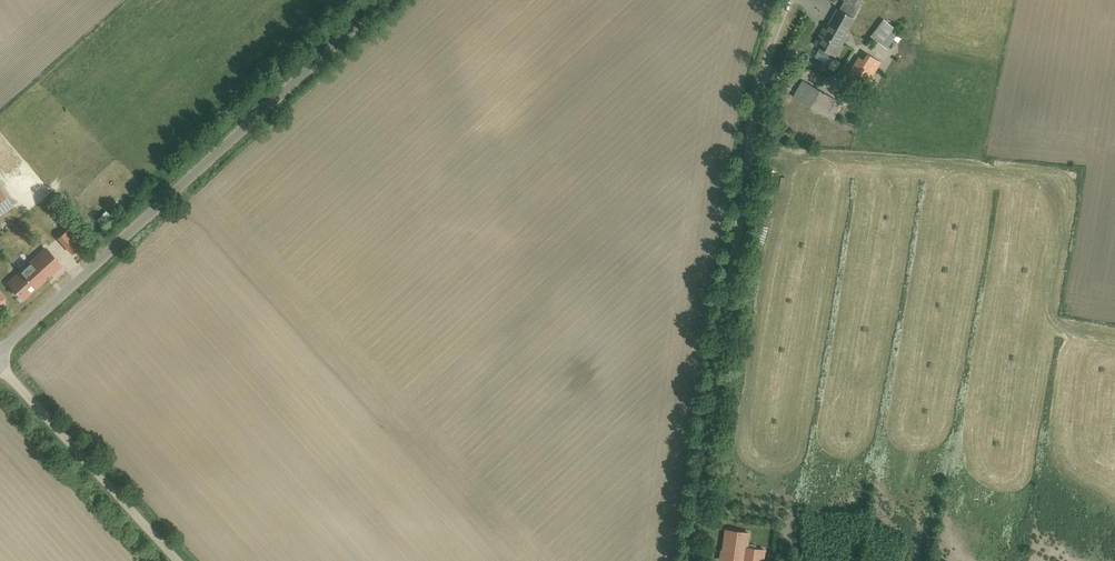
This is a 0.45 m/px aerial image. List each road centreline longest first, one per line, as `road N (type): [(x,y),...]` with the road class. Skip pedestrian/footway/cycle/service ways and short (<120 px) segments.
road 1 (unclassified): [(695,560),(759,100),(794,0)]
road 2 (unclassified): [(0,349),(380,0)]
road 3 (residential): [(0,367),(175,560)]

